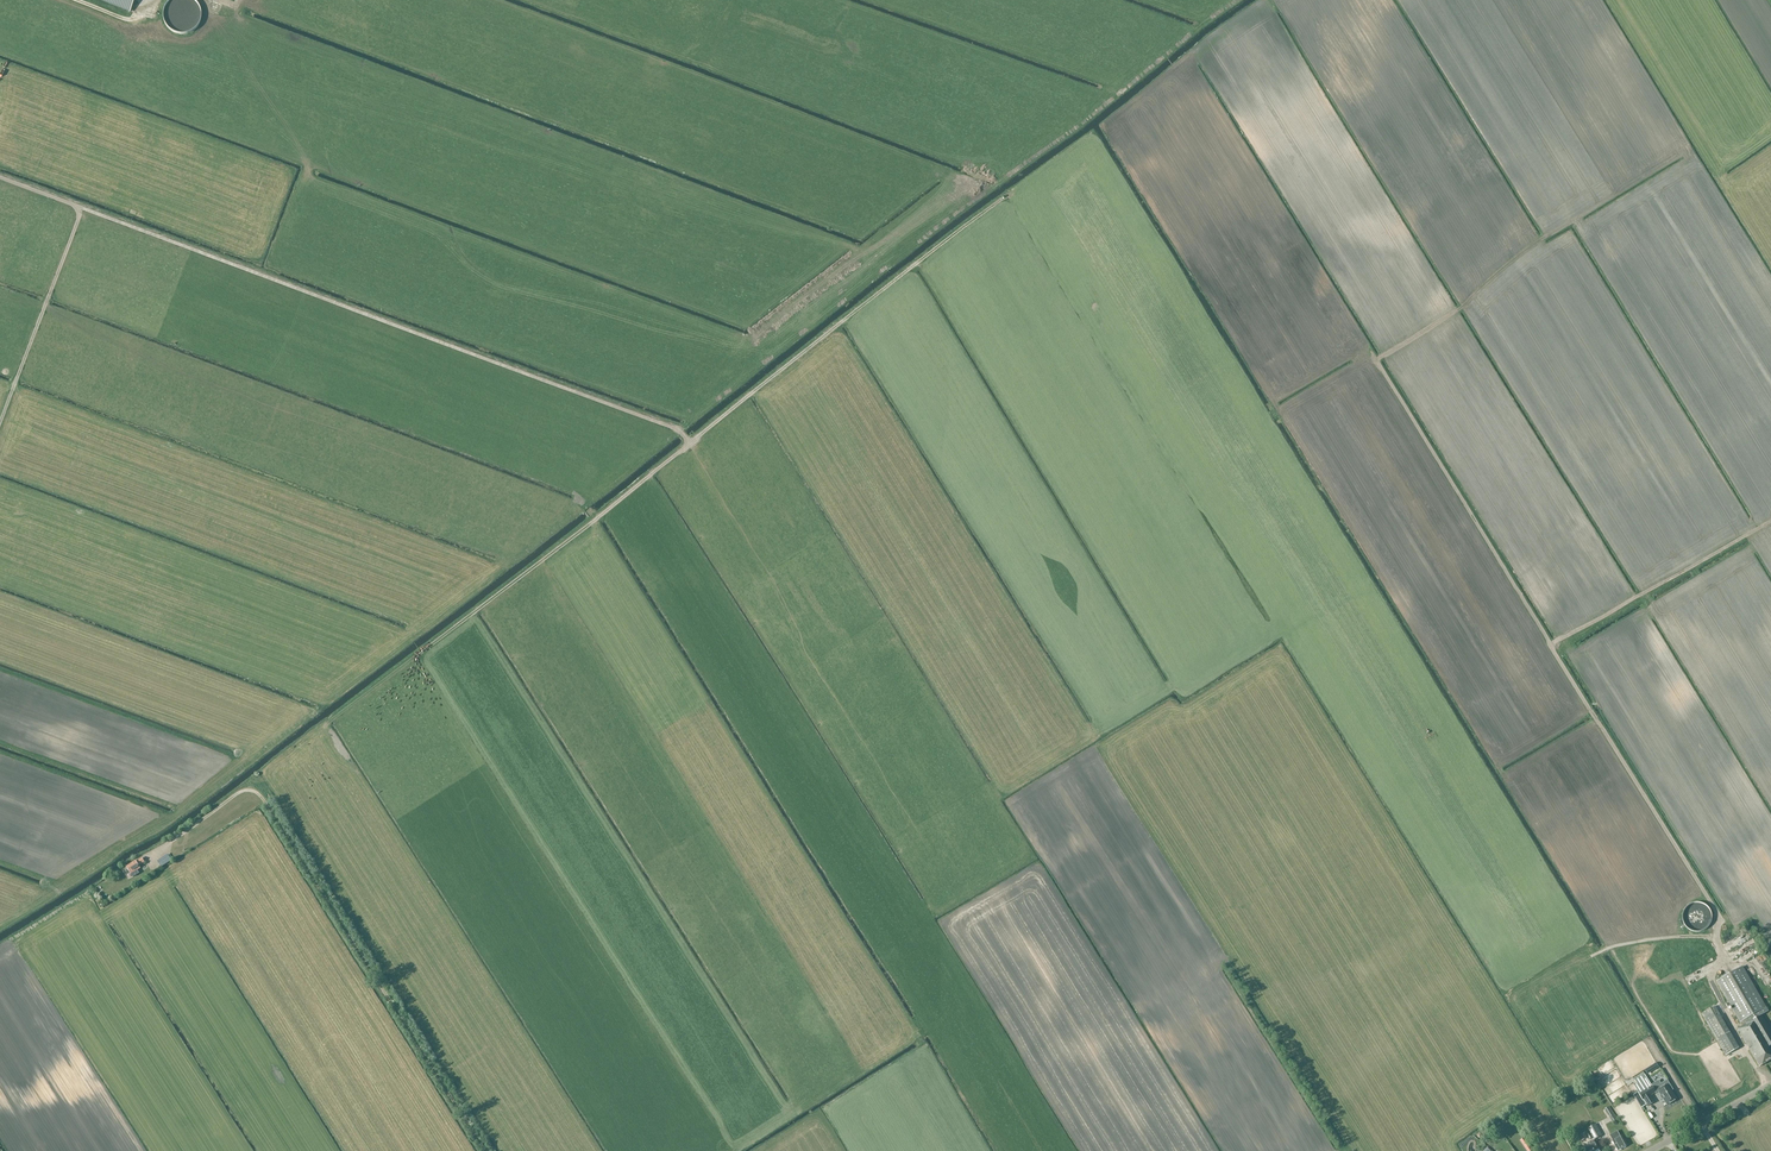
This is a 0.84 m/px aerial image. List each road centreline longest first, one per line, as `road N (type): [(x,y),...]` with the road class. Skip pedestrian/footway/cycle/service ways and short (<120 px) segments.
road 1 (tertiary): [(1770,1084),(1650,1150)]

